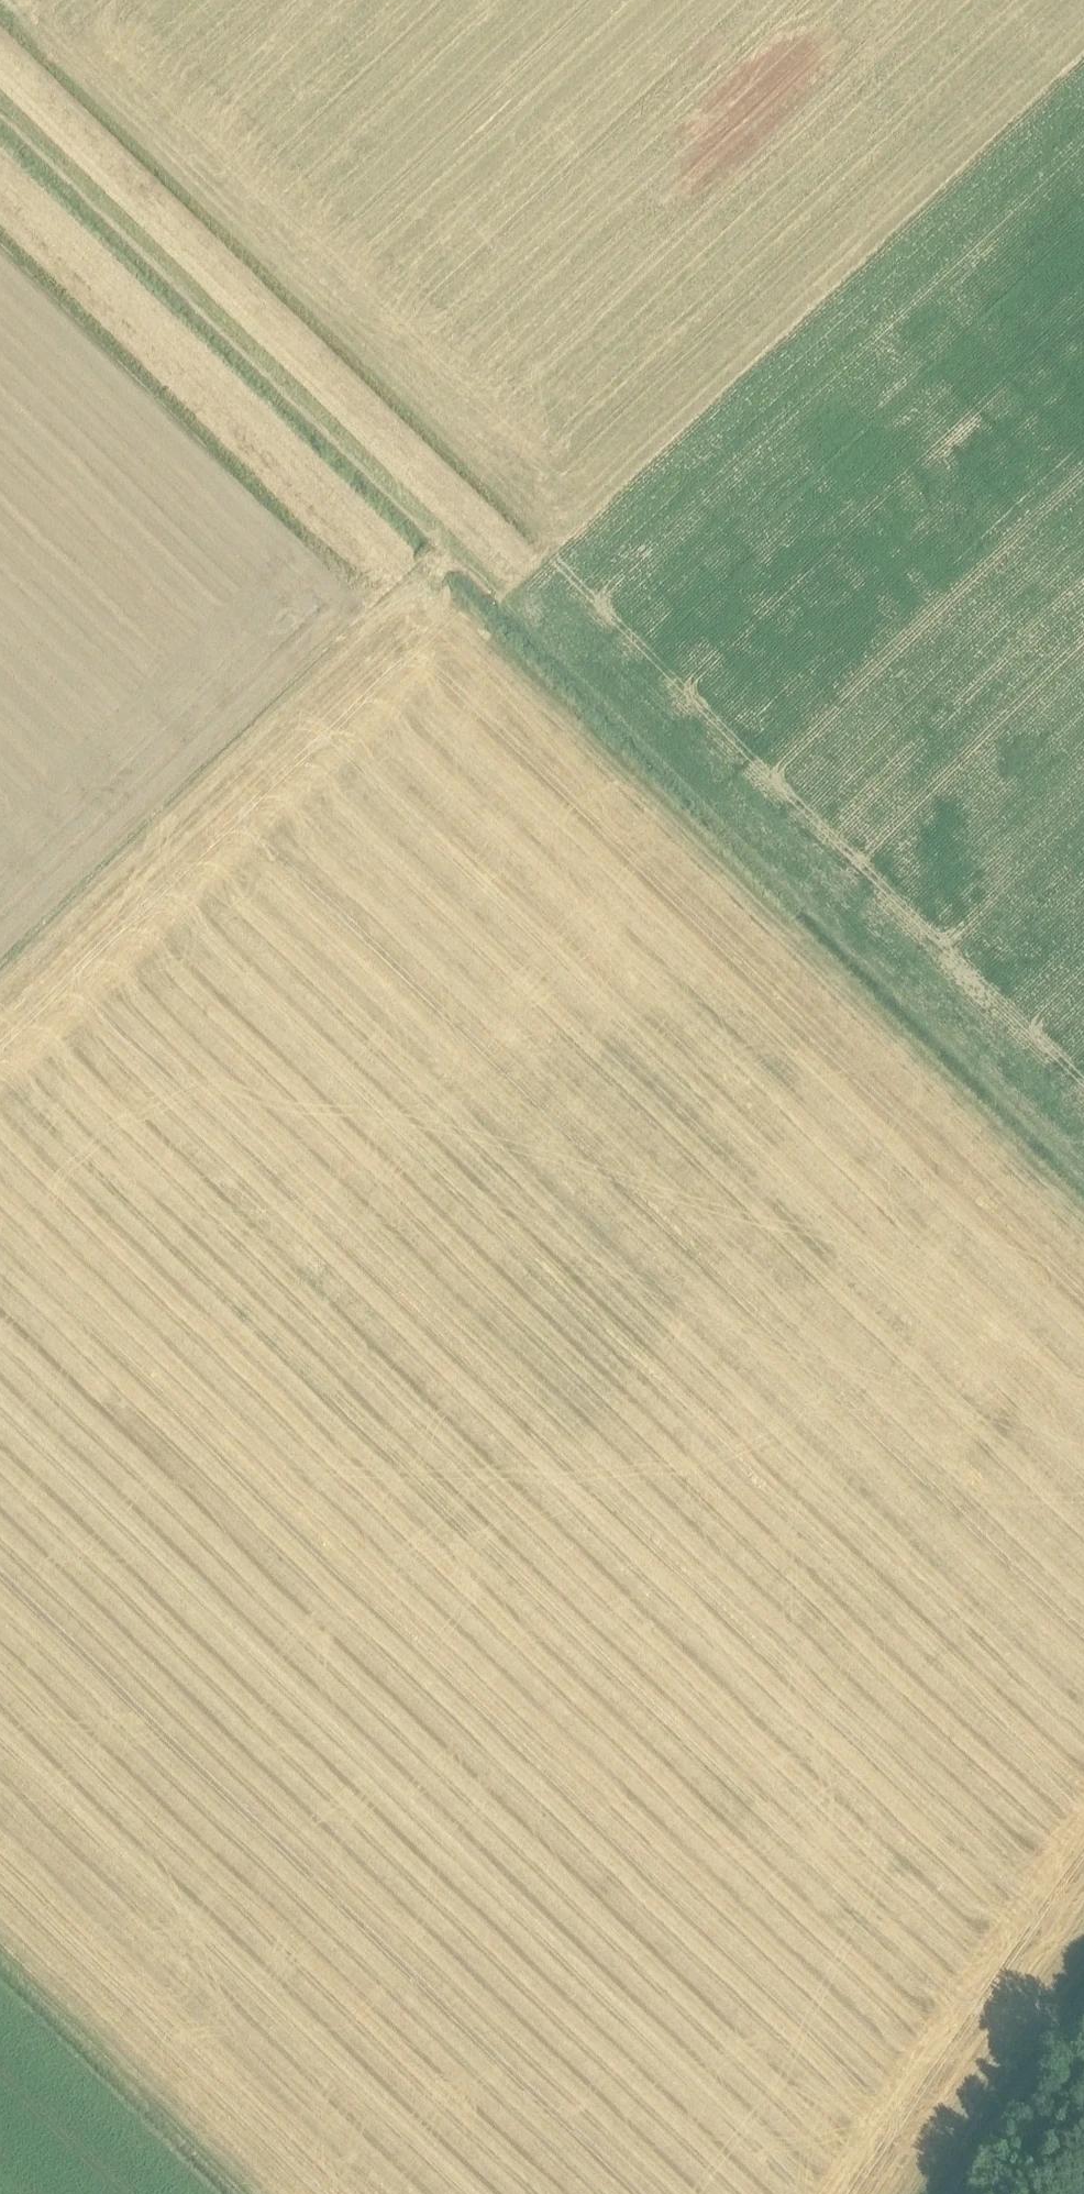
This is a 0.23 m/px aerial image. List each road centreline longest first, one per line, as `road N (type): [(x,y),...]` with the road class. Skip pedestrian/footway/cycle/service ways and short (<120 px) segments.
road 1 (unclassified): [(972,2193),(1083,2027)]

